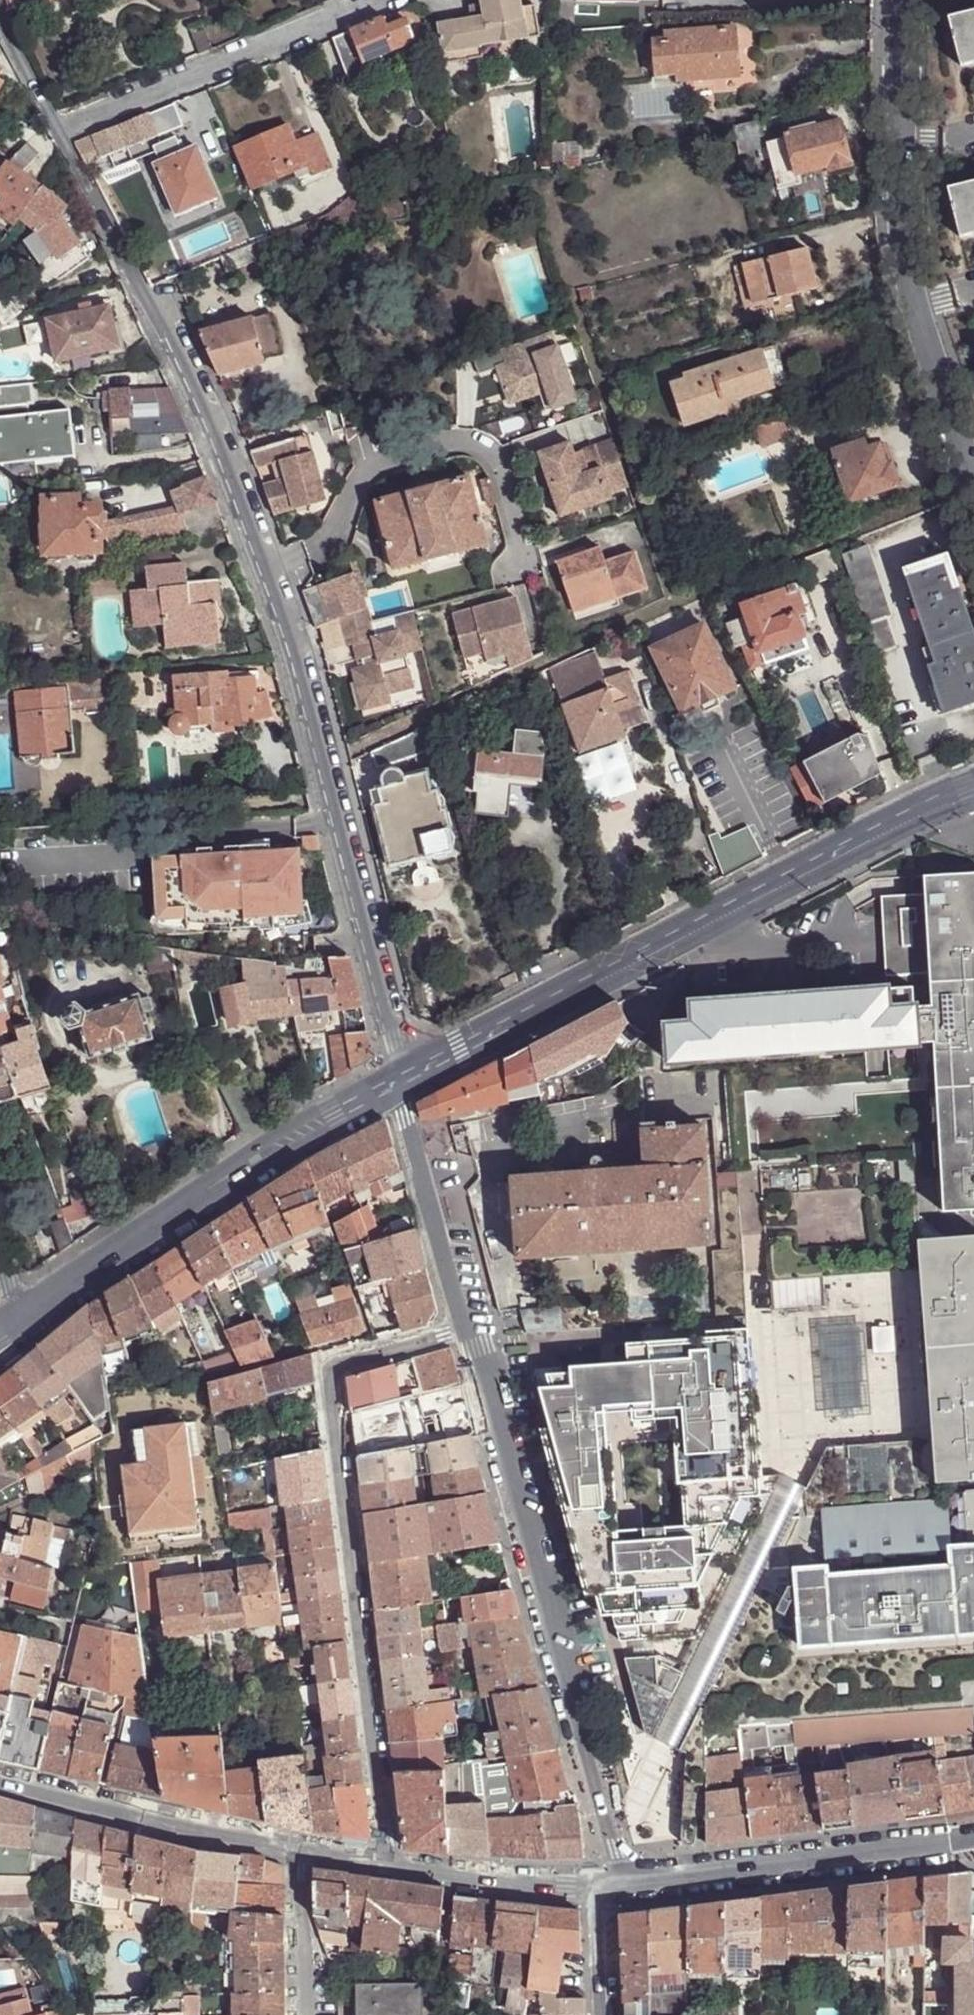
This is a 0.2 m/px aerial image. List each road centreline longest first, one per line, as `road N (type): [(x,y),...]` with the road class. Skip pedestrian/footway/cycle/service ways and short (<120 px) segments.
road 1 (residential): [(399,1081),(337,795),(270,571),(170,335),(147,308),(58,132)]
road 2 (secondary): [(973,786),(399,1081)]
road 3 (residential): [(468,1334),(330,1370),(390,1863)]
road 4 (residential): [(468,1334),(622,1883)]
road 5 (residential): [(901,0),(901,239),(913,305),(973,488)]
road 6 (secondary): [(399,1081),(239,1169),(20,1322)]
road 7 (tertiary): [(622,1883),(973,1841)]
road 8 (residential): [(58,132),(382,0)]
road 9 (tertiary): [(0,1783),(295,1848)]
road 10 (residential): [(399,1081),(468,1334)]
road 11 (tertiary): [(390,1863),(596,1886)]
road 12 (residential): [(295,1848),(301,2014)]
road 13 (tertiary): [(601,2014),(596,1886)]
road 14 (residential): [(58,132),(0,20)]

